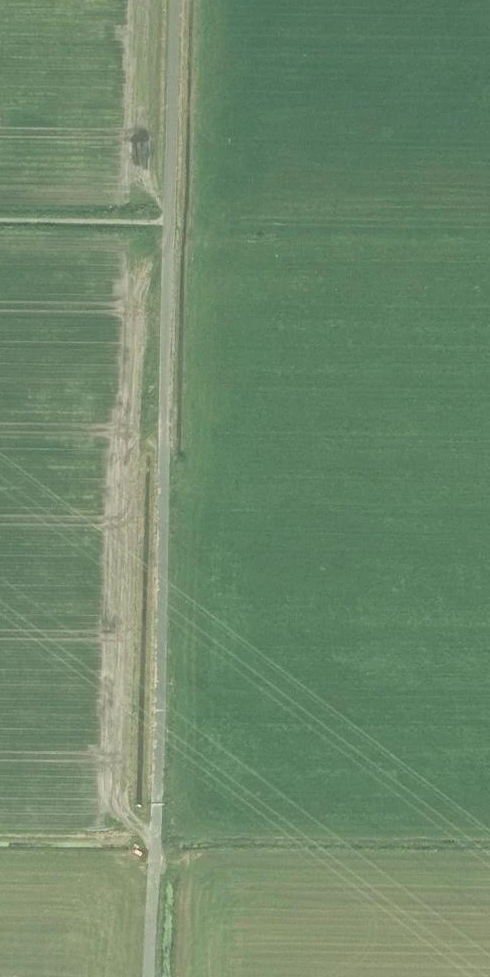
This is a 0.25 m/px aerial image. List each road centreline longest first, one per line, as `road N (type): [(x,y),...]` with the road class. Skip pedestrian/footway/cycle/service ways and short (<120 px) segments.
road 1 (unclassified): [(157,803),(178,0)]

